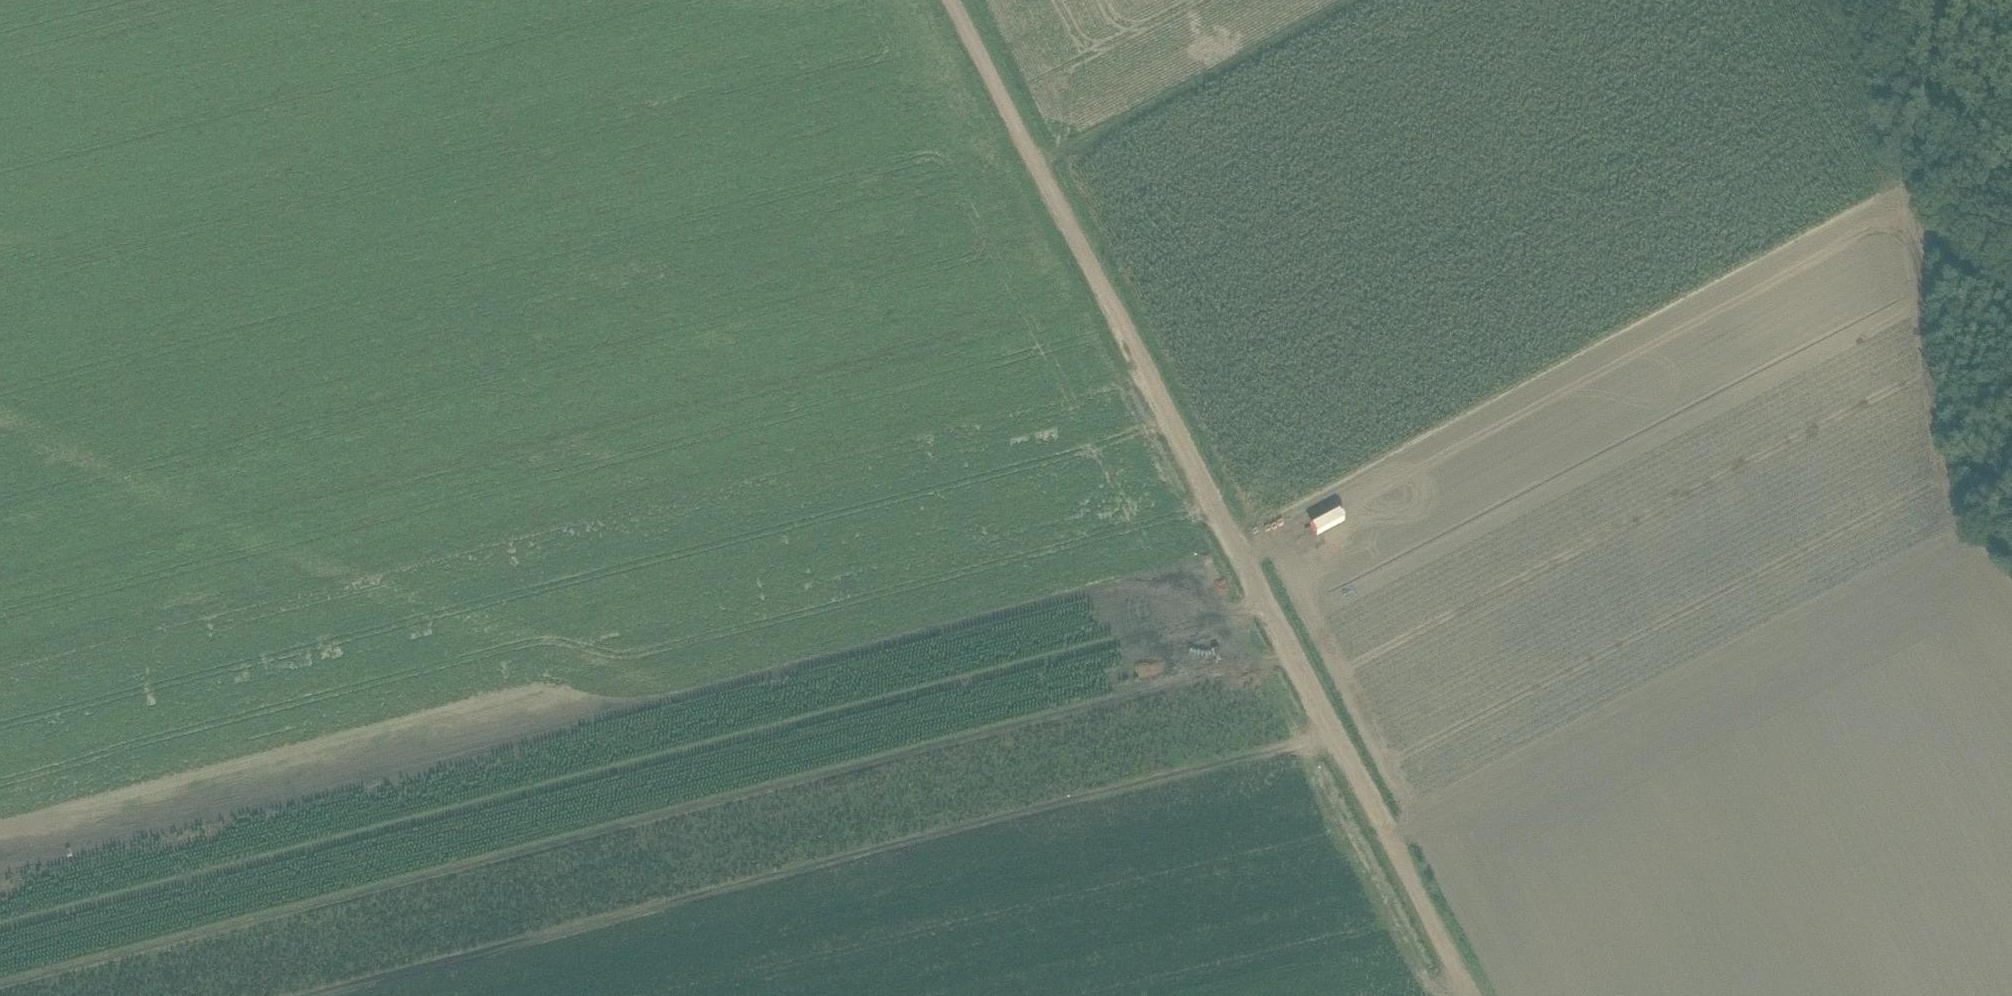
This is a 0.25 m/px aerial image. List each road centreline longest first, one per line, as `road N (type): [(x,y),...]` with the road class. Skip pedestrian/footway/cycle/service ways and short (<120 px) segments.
road 1 (track): [(948,0),(1472,995)]
road 2 (track): [(1039,168),(1352,0)]

